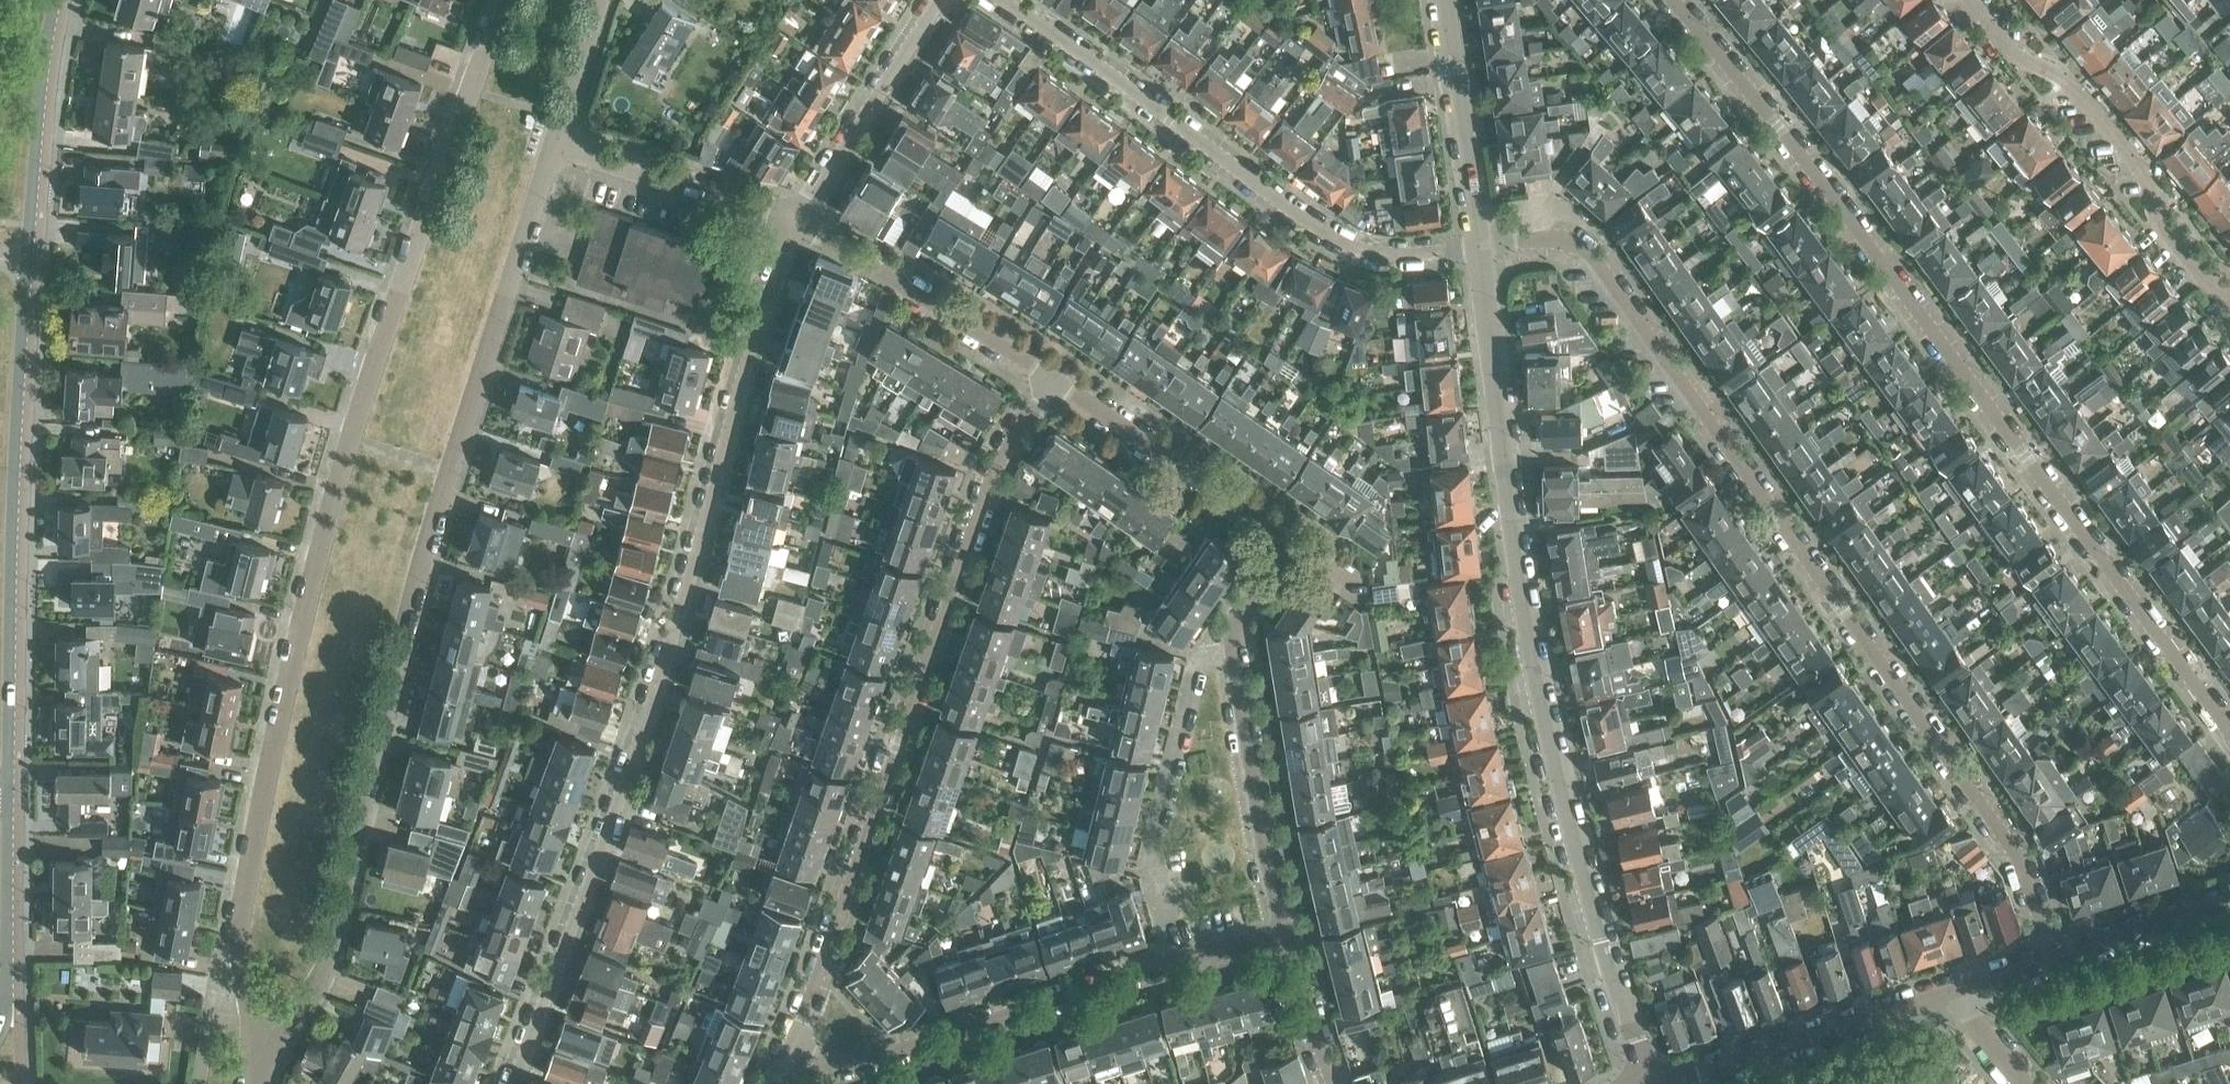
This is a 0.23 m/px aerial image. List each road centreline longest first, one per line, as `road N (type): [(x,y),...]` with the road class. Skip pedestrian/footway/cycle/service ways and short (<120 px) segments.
road 1 (residential): [(259,1047),(244,935),(263,803),(347,477),(501,0)]
road 2 (residential): [(259,1047),(320,981),(424,555),(552,143)]
road 3 (residential): [(2049,938),(2013,851),(1601,262),(1555,235),(1481,245)]
road 4 (residential): [(1673,0),(1779,126),(2229,734)]
road 5 (residential): [(802,221),(670,671),(512,1083)]
road 6 (residential): [(1644,1083),(1549,733),(1481,245)]
road 7 (residential): [(1051,373),(988,508),(790,1047)]
road 8 (residential): [(1481,245),(1390,256),(1360,248),(1306,219),(1004,0)]
road 9 (secondary): [(14,790),(36,258)]
road 10 (residential): [(790,1047),(849,1071),(1285,937)]
road 11 (residential): [(1285,937),(1229,638),(1284,537)]
road 12 (residential): [(2229,292),(2210,286),(2165,242),(2148,179),(2067,76),(2017,55),(1972,0)]
road 13 (residential): [(1648,1083),(1943,981)]
road 14 (residential): [(1051,373),(802,221)]
road 15 (residential): [(1284,537),(1051,373)]
road 16 (residential): [(802,221),(552,143)]
road 17 (secondary): [(36,258),(51,81),(71,0)]
road 18 (residential): [(802,221),(939,0)]
road 19 (residential): [(1481,245),(1446,0)]
road 20 (secondary): [(0,1023),(15,1004),(14,790)]
road 21 (residential): [(2049,938),(2229,889)]
road 22 (residential): [(1335,1083),(1285,937)]
road 23 (residential): [(552,143),(598,0)]
road 24 (residential): [(2025,1083),(1943,981)]

